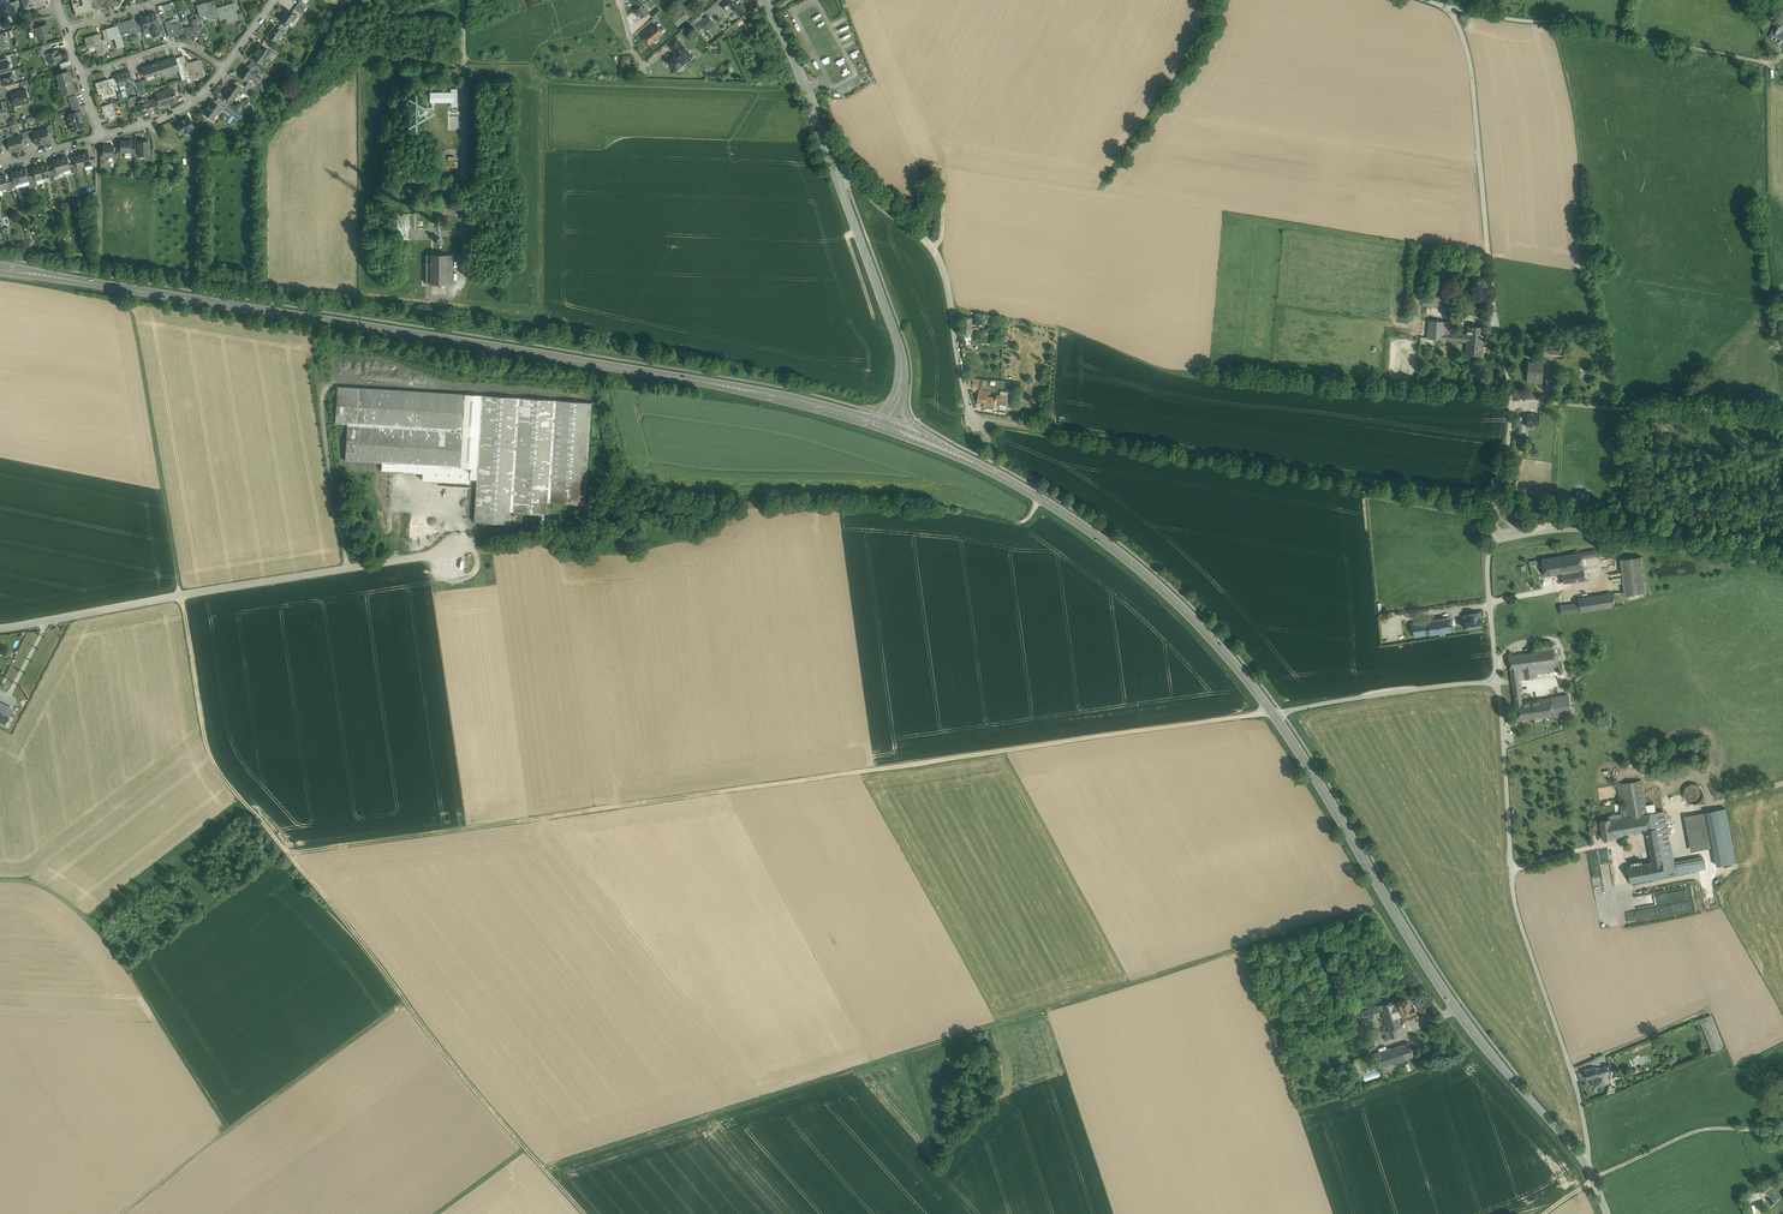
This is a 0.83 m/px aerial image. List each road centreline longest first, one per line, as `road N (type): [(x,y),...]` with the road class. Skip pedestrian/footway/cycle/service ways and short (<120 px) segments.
road 1 (track): [(582,1213),(207,750),(130,298)]
road 2 (track): [(1272,712),(285,855)]
road 3 (track): [(1441,1017),(1369,910),(542,1166)]
road 4 (secondary): [(879,425),(737,387),(0,267)]
road 5 (track): [(1041,498),(1025,521),(841,501),(647,507),(460,545)]
road 6 (secondary): [(1587,1166),(1456,1009),(1272,712)]
road 7 (unclassified): [(1498,682),(1514,906),(1568,1061),(1587,1166)]
road 8 (unclassified): [(0,627),(460,545)]
road 9 (secondary): [(1272,712),(1197,623),(1121,554),(1041,498),(938,447)]
road 10 (unclassified): [(1448,7),(1469,57),(1491,312),(1515,402)]
road 11 (track): [(0,879),(32,880),(97,921),(229,1129)]
road 12 (track): [(405,999),(122,1213)]
road 13 (track): [(1782,783),(1678,816),(1685,856),(1709,853),(1712,871),(1628,889),(1619,843),(1597,846)]
road 14 (unclassified): [(1448,7),(1773,63),(1781,57)]
road 15 (residential): [(839,182),(861,183),(938,255),(979,424)]
road 16 (unclassified): [(1493,538),(1565,529),(1782,567)]
road 17 (unclassified): [(1515,402),(1782,410)]
road 18 (unclassified): [(1272,712),(1498,682)]
road 19 (tertiary): [(902,375),(899,346),(839,182)]
road 20 (track): [(1594,1177),(1698,1130),(1782,1124)]
road 21 (tertiary): [(839,182),(763,0)]
road 22 (track): [(348,569),(322,402),(335,382)]
road 23 (residential): [(81,75),(174,45),(225,68)]
road 24 (residential): [(100,136),(183,108),(225,68)]
road 25 (unclassified): [(1493,538),(1487,572),(1498,682)]
road 26 (unclassified): [(1515,402),(1493,538)]

